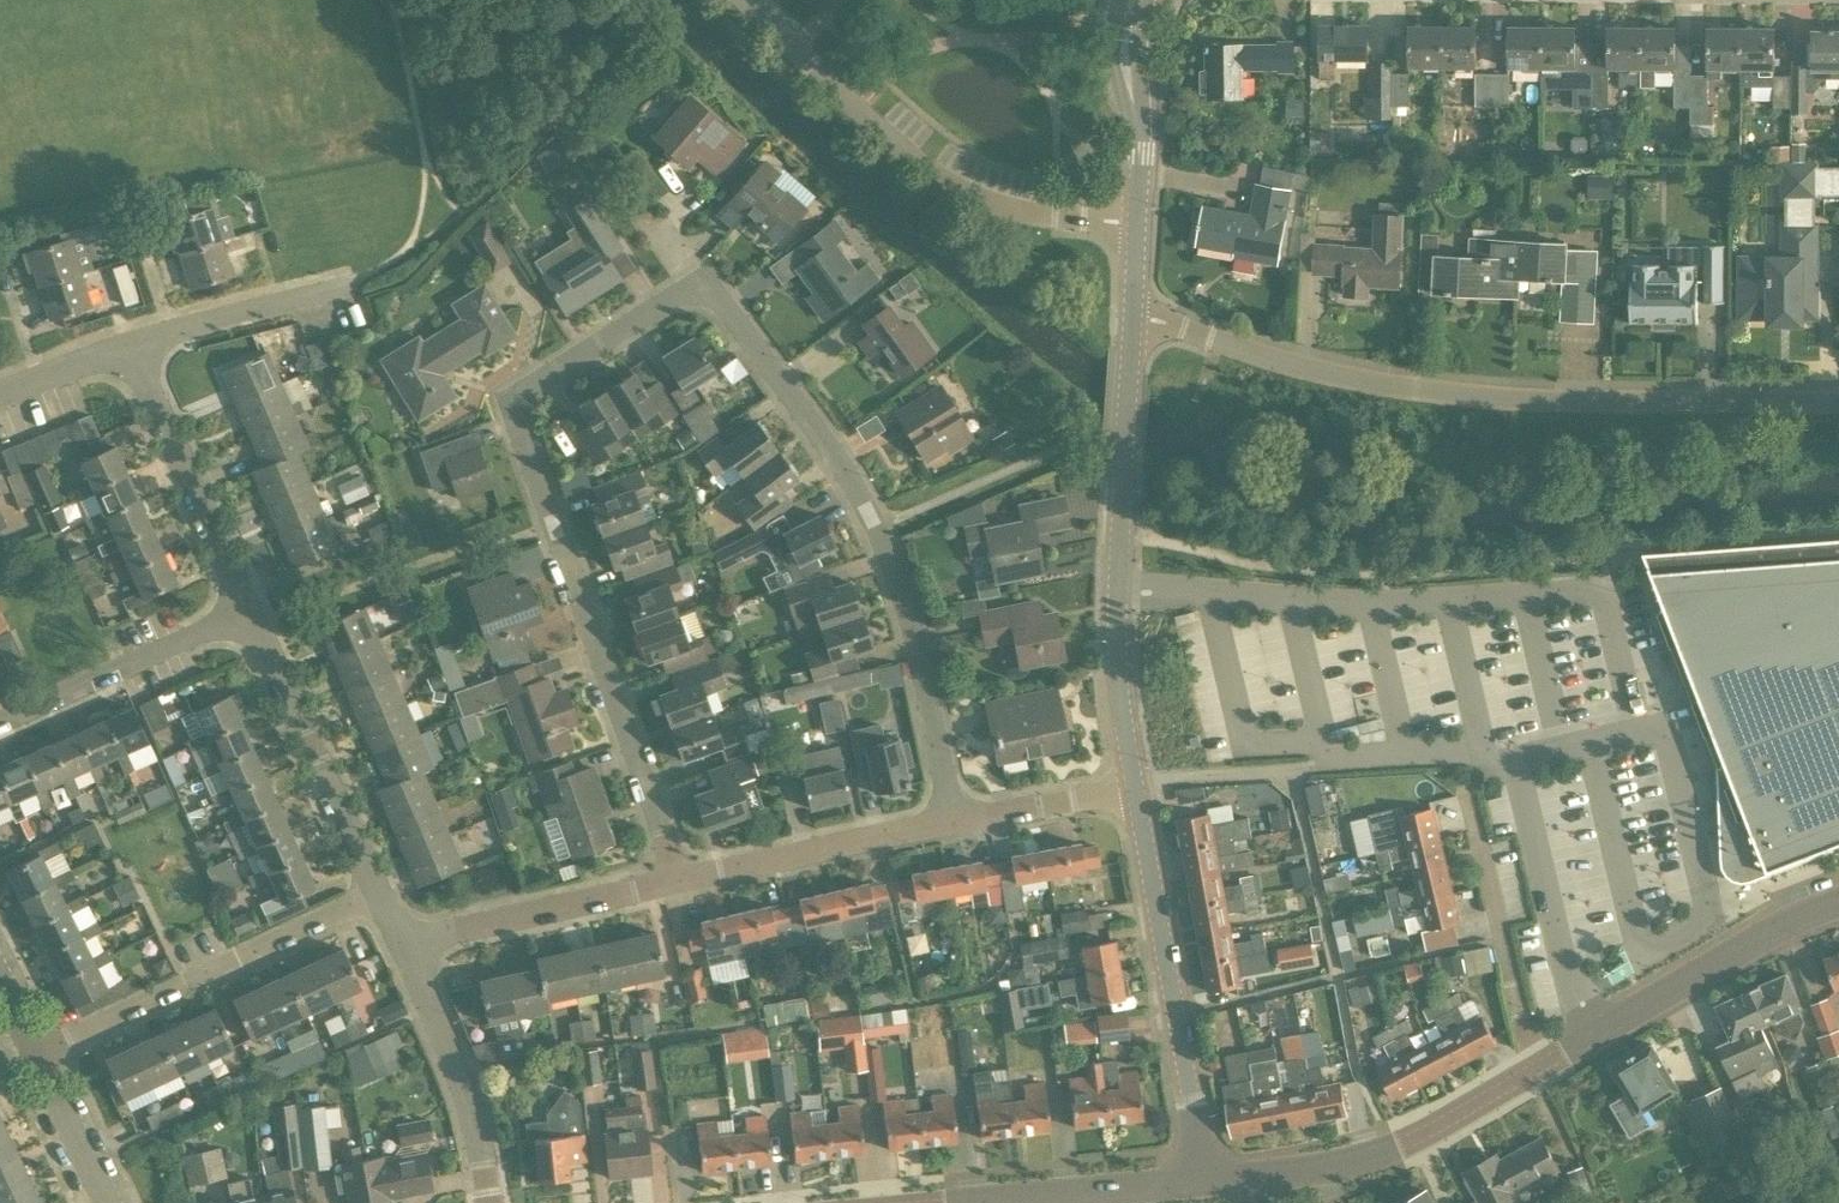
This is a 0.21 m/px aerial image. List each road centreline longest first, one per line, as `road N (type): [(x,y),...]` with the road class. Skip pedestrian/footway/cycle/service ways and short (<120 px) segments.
road 1 (residential): [(677,880),(518,428),(515,400),(685,288),(710,289),(837,462),(876,529),(905,609),(953,821)]
road 2 (residential): [(1838,402),(1510,399),(1400,386),(1293,365),(1132,311)]
road 3 (tertiary): [(1133,790),(1117,649),(1132,311)]
road 4 (residential): [(1135,225),(1042,216),(958,190),(898,146),(745,0)]
road 5 (tertiary): [(1206,1180),(1133,790)]
road 6 (residential): [(34,1059),(376,897)]
road 7 (tertiary): [(1541,1067),(1773,929),(1838,901)]
road 8 (residential): [(376,897),(279,665),(245,615)]
road 9 (tertiary): [(1252,1173),(1394,1145),(1541,1067)]
road 10 (residential): [(245,615),(126,343)]
road 11 (residential): [(1541,1067),(1527,1039),(1465,790)]
road 12 (residential): [(399,941),(677,880)]
road 13 (residential): [(677,880),(953,821)]
road 14 (residential): [(487,1202),(462,1083),(399,941)]
road 15 (residential): [(0,721),(245,615)]
road 16 (residential): [(173,330),(354,282)]
road 17 (residential): [(953,821),(1133,790)]
road 18 (residential): [(1293,771),(1161,780),(1133,790)]
road 19 (residential): [(104,1202),(34,1059)]
road 20 (tertiary): [(1119,0),(1112,69),(1140,153)]
road 21 (tertiary): [(1051,1194),(1206,1180)]
road 22 (tertiary): [(1140,153),(1146,0)]

